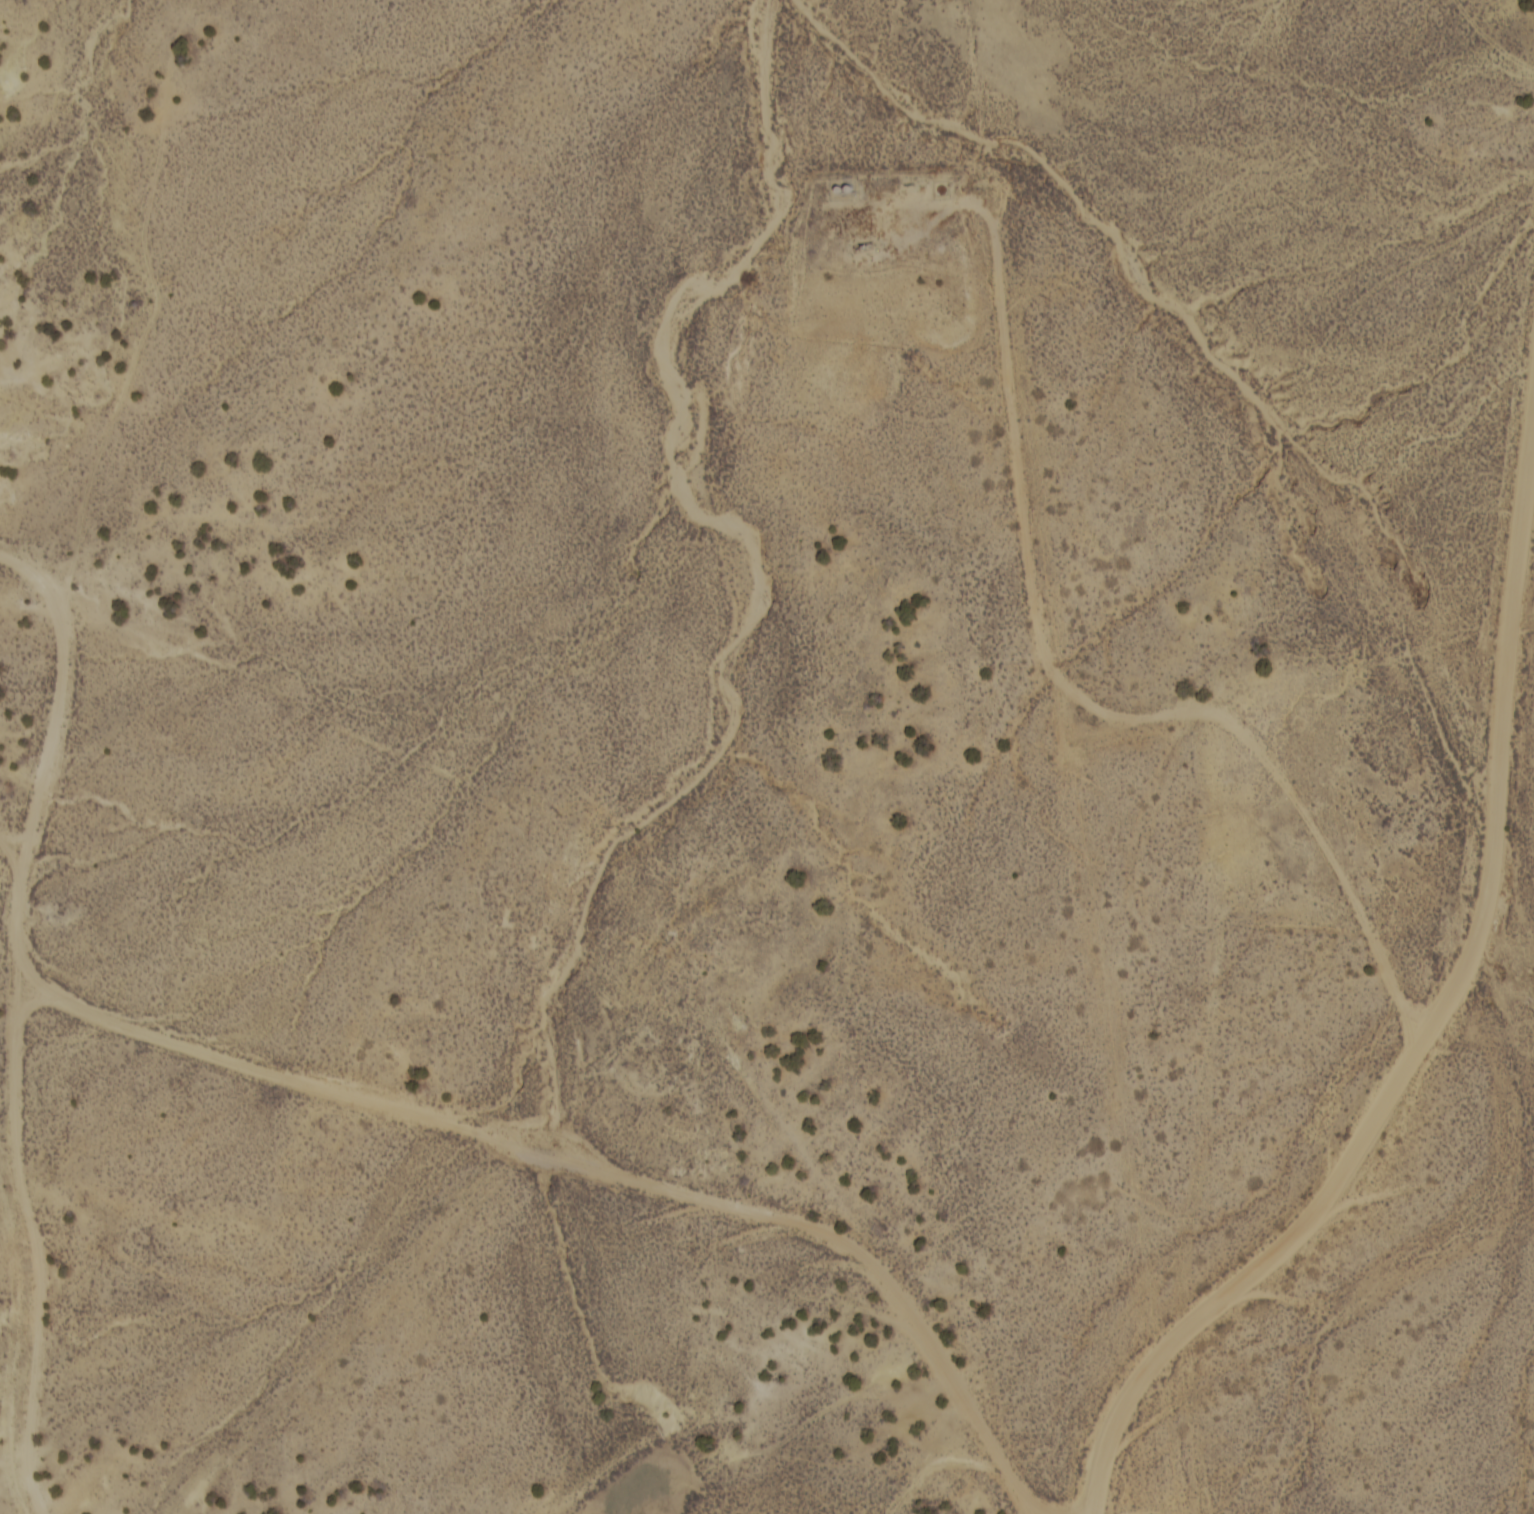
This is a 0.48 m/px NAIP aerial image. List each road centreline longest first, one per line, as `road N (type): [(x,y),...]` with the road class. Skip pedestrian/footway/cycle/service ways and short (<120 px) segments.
road 1 (tertiary): [(1533,418),(1504,696),(1499,834),(1489,906),(1466,974),(1345,1175),(1290,1243),(1158,1361),(1120,1413),(1099,1476),(1097,1513)]
road 2 (track): [(96,1513),(61,1410),(56,1161),(40,1140),(40,992),(88,806),(98,674),(72,610),(24,557),(0,546)]

